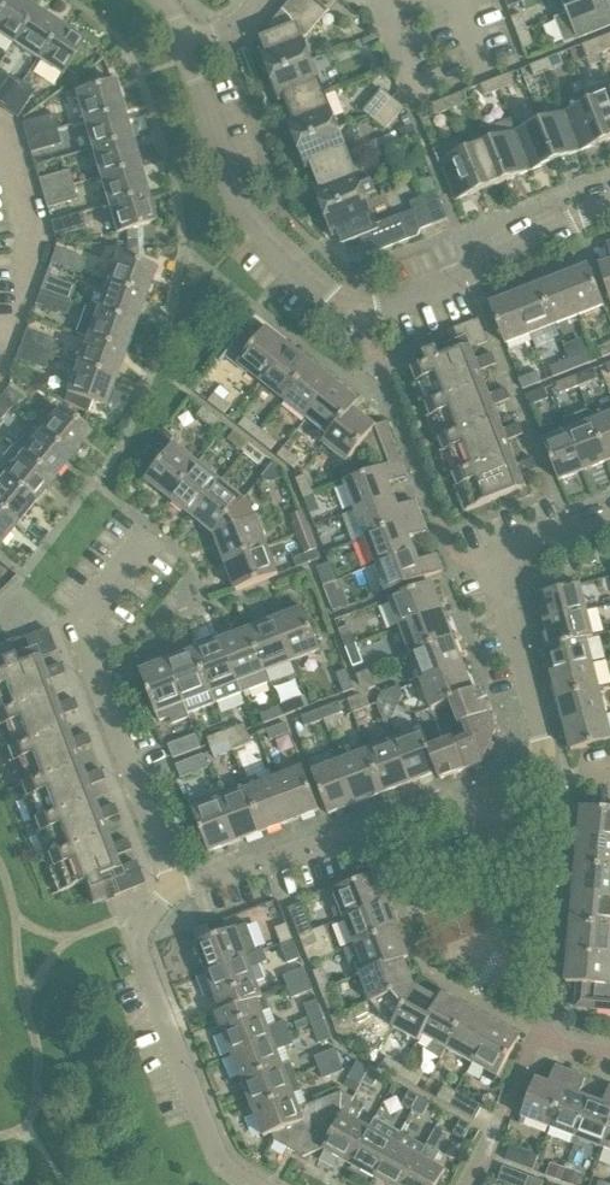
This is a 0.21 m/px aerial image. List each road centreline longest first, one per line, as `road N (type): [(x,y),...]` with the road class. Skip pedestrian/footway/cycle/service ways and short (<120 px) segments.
road 1 (residential): [(175,887),(371,833),(550,771),(496,569),(563,525),(609,509)]
road 2 (tertiary): [(609,209),(483,271),(383,307),(358,308),(294,272),(234,204),(186,44)]
road 3 (residential): [(149,538),(81,629),(175,887)]
road 4 (residential): [(175,887),(143,908),(134,935),(218,1157),(252,1184)]

